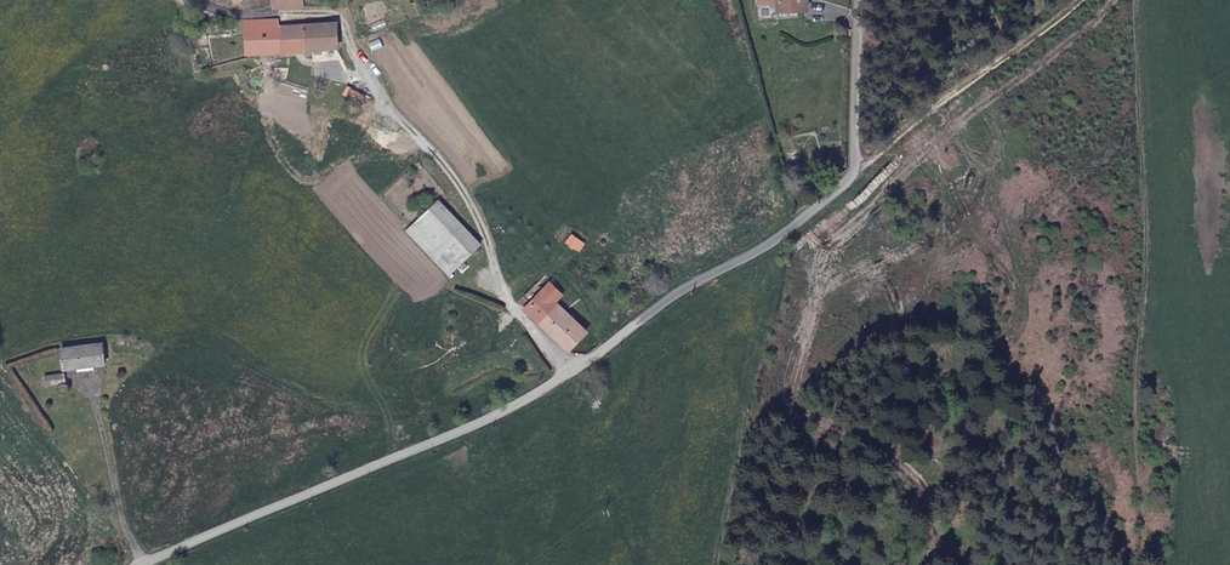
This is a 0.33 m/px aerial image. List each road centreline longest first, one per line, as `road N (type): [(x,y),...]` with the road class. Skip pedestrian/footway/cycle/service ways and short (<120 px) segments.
road 1 (unclassified): [(864,0),(861,172),(770,247),(651,316),(564,380),(145,564)]
road 2 (track): [(1146,564),(1137,0)]
road 3 (track): [(861,172),(1080,0)]

